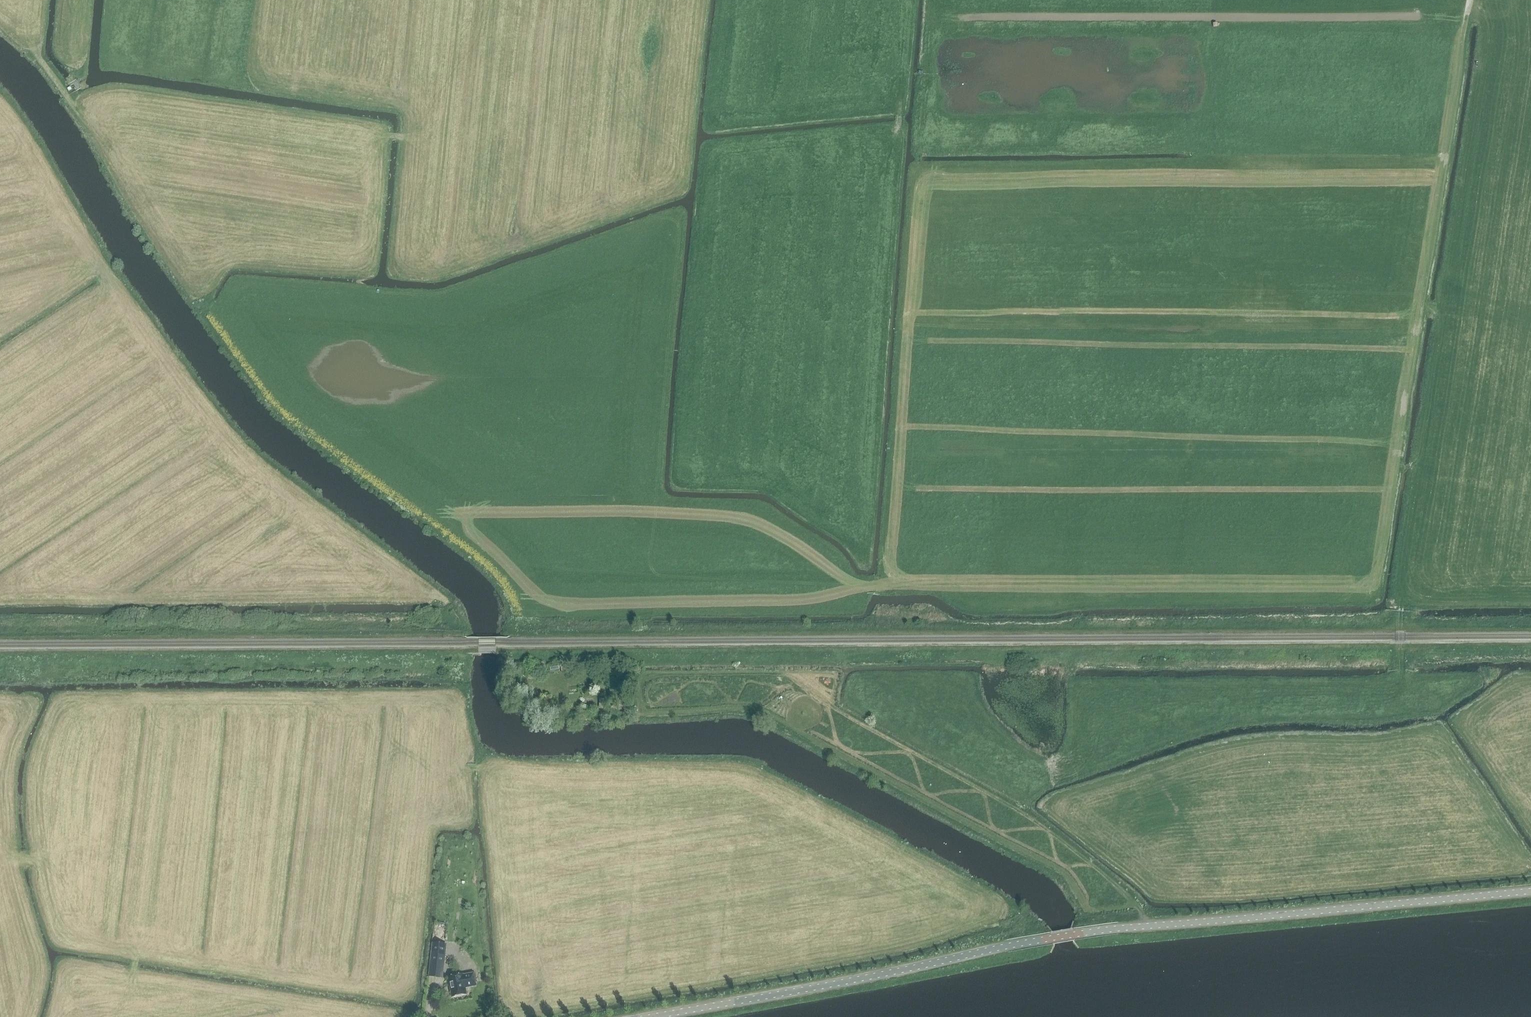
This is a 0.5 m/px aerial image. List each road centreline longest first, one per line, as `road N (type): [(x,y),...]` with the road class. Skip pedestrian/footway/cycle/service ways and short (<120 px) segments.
road 1 (tertiary): [(1530,891),(1073,934)]
road 2 (tertiary): [(645,1016),(1073,934)]

